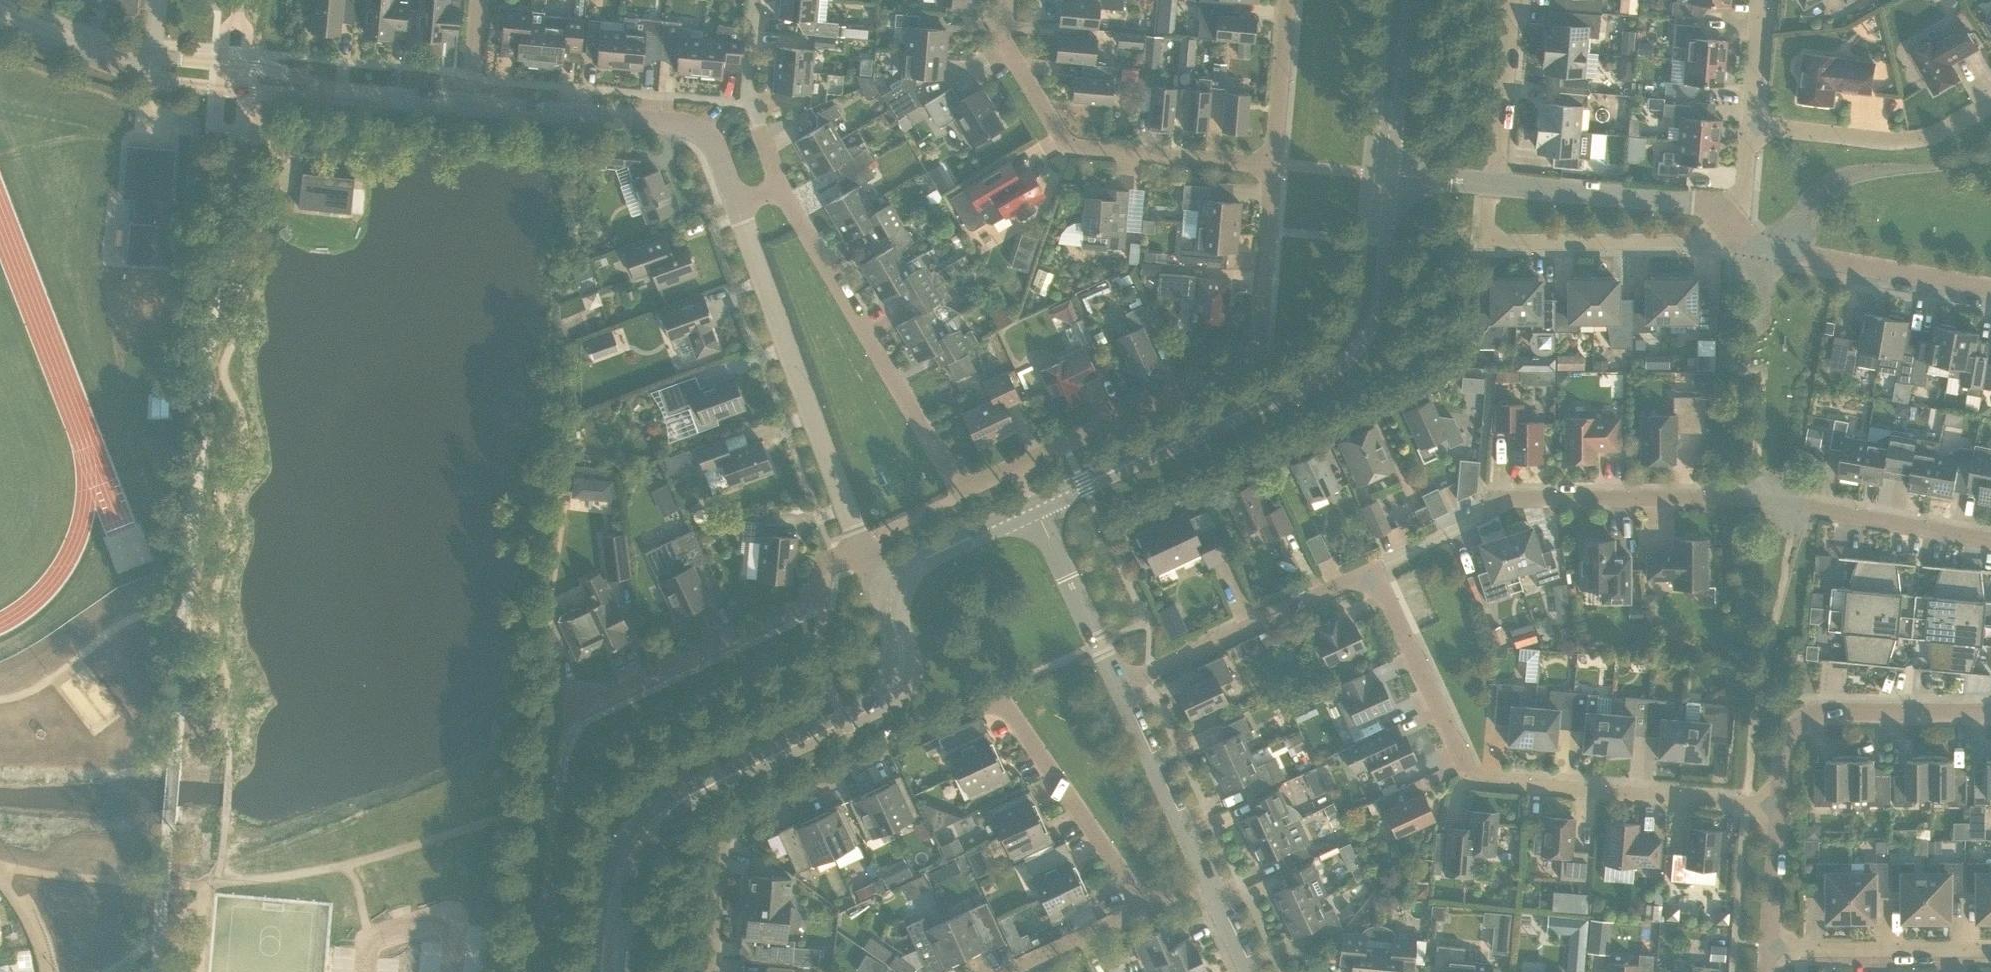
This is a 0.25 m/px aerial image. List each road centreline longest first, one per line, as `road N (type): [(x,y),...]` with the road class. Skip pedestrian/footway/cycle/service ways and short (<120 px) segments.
road 1 (residential): [(782,189),(961,495),(1257,355),(1273,165)]
road 2 (residential): [(714,971),(726,823),(982,701),(1016,713),(1144,911)]
road 3 (residential): [(1377,569),(1516,495),(1768,497),(1990,542)]
road 4 (tertiary): [(602,971),(613,890),(652,823),(691,795),(891,693),(903,656),(888,597),(897,575)]
road 5 (residential): [(1778,810),(1476,780),(1377,569)]
road 6 (tertiary): [(1035,508),(1331,365),(1368,297),(1383,175)]
road 7 (residential): [(1273,165),(1063,144),(1005,47),(1009,0)]
road 8 (residential): [(861,541),(738,204)]
road 9 (residential): [(576,711),(806,605),(826,564),(861,541)]
road 10 (residential): [(738,204),(702,125),(472,105)]
road 11 (residential): [(1495,186),(1493,241),(1706,250),(1730,228)]
road 12 (residential): [(1377,569),(1120,685)]
road 13 (residential): [(1778,810),(1783,751),(1809,726),(1833,718),(1990,719)]
road 14 (residential): [(1990,295),(1748,246),(1730,228)]
road 15 (residential): [(1752,126),(1914,142),(1990,106)]
road 16 (residential): [(1730,228),(1710,205),(1495,186)]
road 17 (unclassified): [(234,77),(110,58),(0,16)]
road 18 (residential): [(472,105),(234,77)]
road 19 (residential): [(1990,952),(1771,951)]
road 20 (residential): [(1209,881),(1120,685)]
road 21 (residential): [(1120,685),(1035,508)]
road 22 (residential): [(1514,0),(1495,186)]
road 23 (tertiary): [(1383,175),(1399,0)]
road 24 (residential): [(1273,165),(1290,0)]
road 25 (tertiary): [(897,575),(1035,508)]
road 26 (residential): [(1013,971),(1144,911)]
road 27 (residential): [(1771,951),(1778,810)]
road 28 (residential): [(1752,126),(1762,0)]

